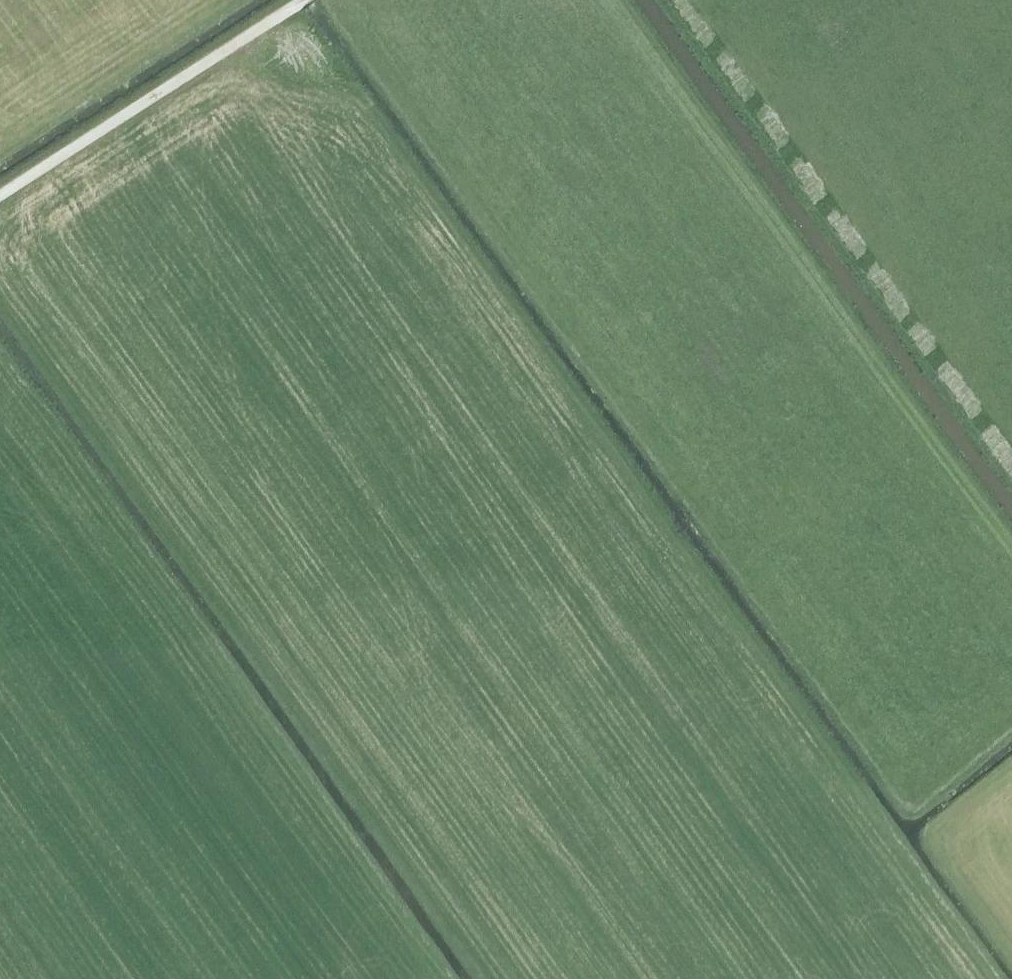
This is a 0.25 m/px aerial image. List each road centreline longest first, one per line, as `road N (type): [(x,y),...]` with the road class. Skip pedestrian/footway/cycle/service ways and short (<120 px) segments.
road 1 (track): [(305,0),(0,196)]

